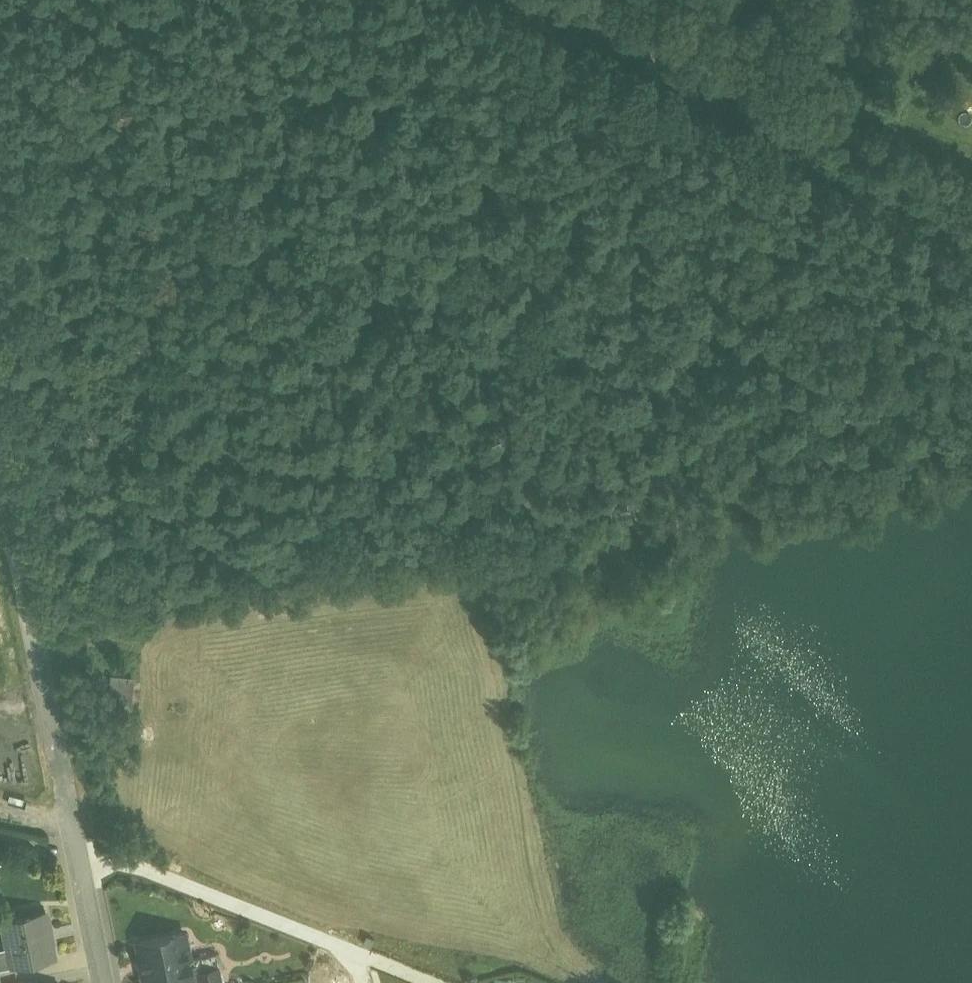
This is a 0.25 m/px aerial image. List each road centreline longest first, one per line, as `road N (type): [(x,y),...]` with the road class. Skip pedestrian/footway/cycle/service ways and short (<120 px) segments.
road 1 (track): [(971,194),(607,0)]
road 2 (residential): [(0,437),(77,826)]
road 3 (residential): [(77,826),(108,982)]

